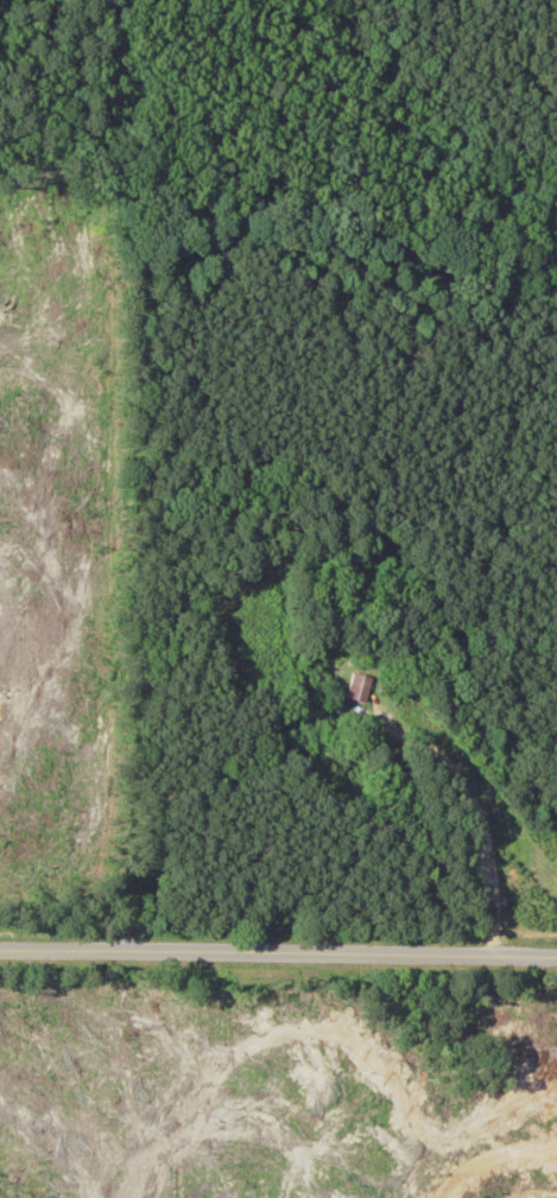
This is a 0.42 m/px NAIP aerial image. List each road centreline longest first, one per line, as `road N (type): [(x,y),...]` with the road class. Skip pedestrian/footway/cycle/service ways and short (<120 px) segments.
road 1 (residential): [(556,945),(0,949)]

